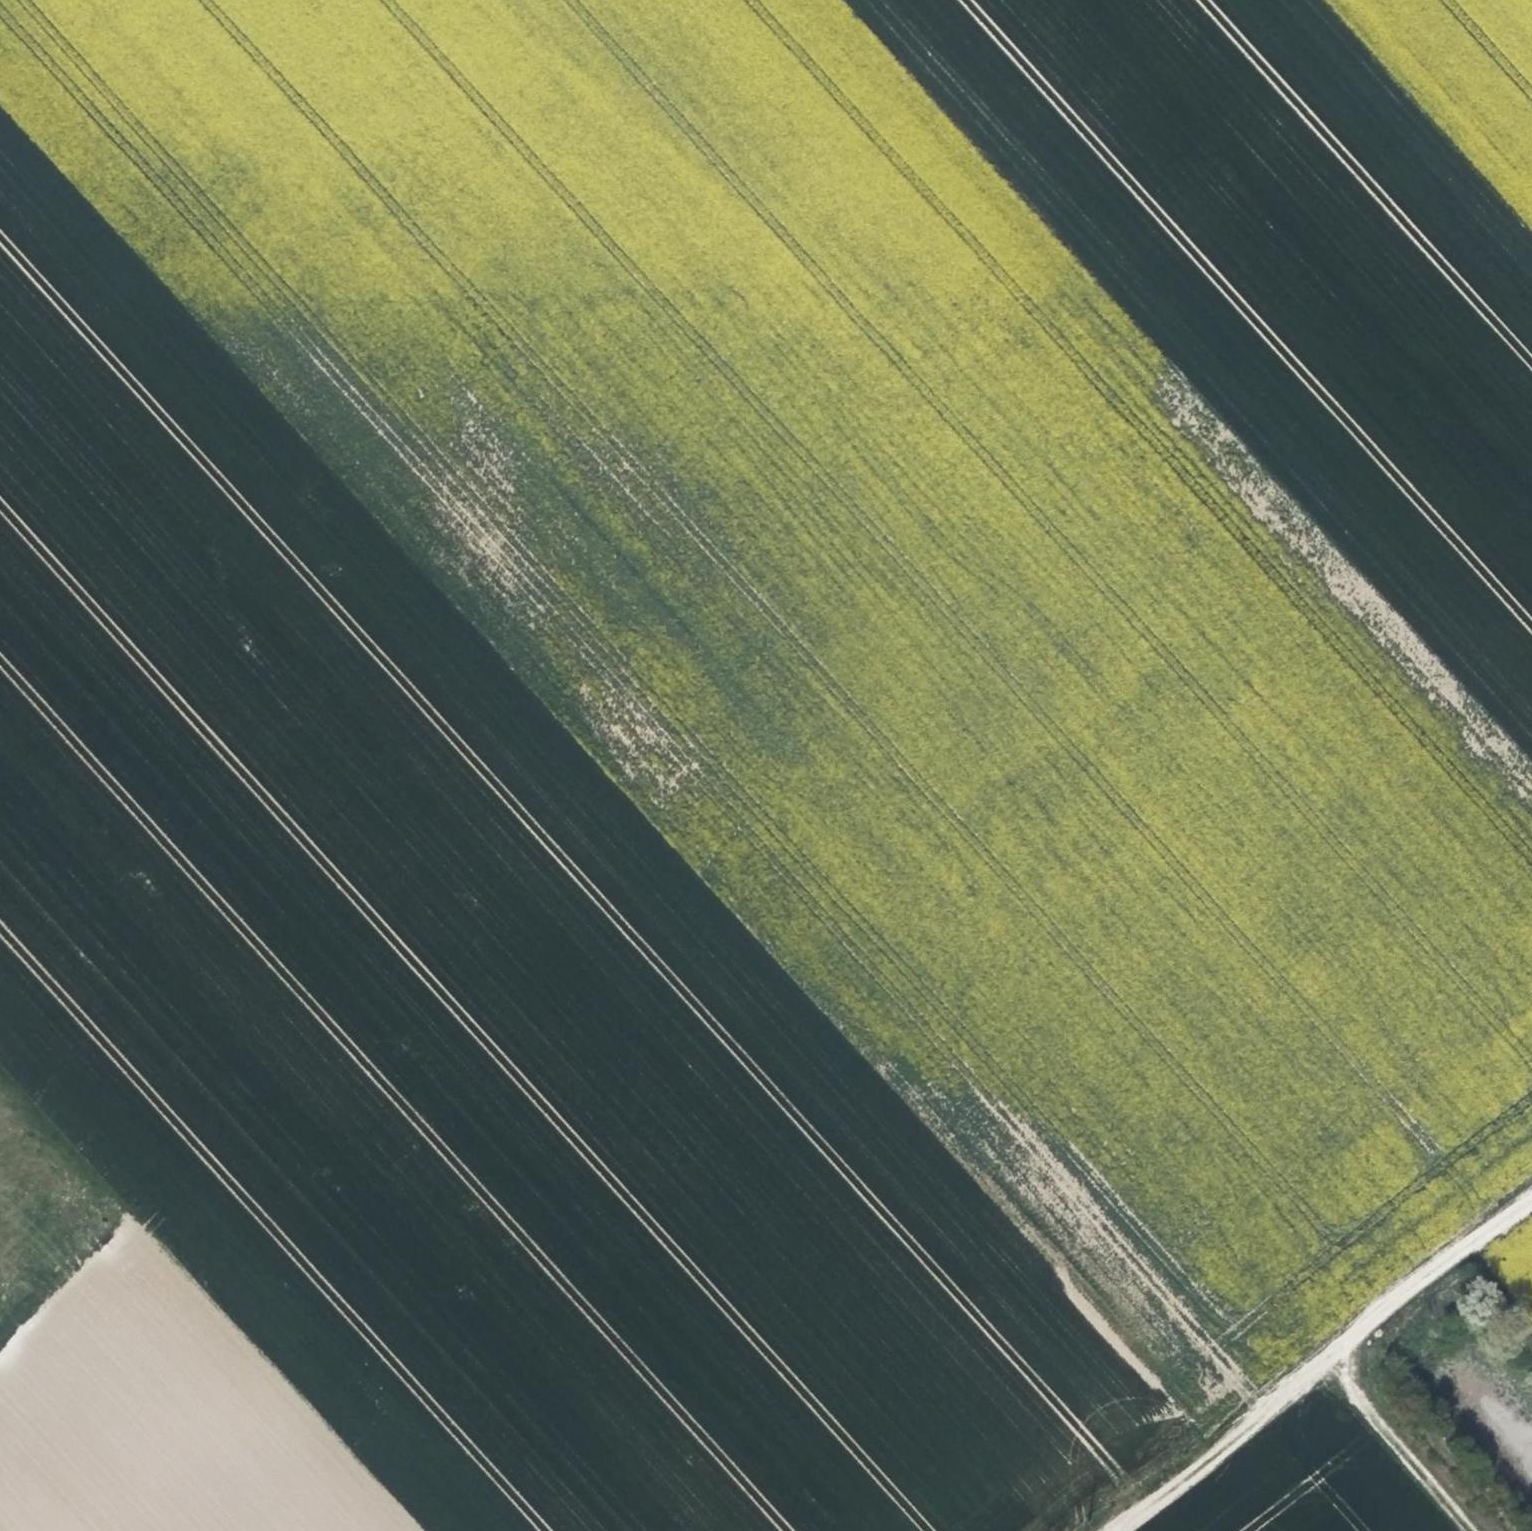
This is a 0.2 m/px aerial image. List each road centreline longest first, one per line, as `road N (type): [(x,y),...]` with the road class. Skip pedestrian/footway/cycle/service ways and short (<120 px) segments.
road 1 (track): [(1104,1530),(1531,1202)]
road 2 (track): [(1482,1530),(1327,1359)]

